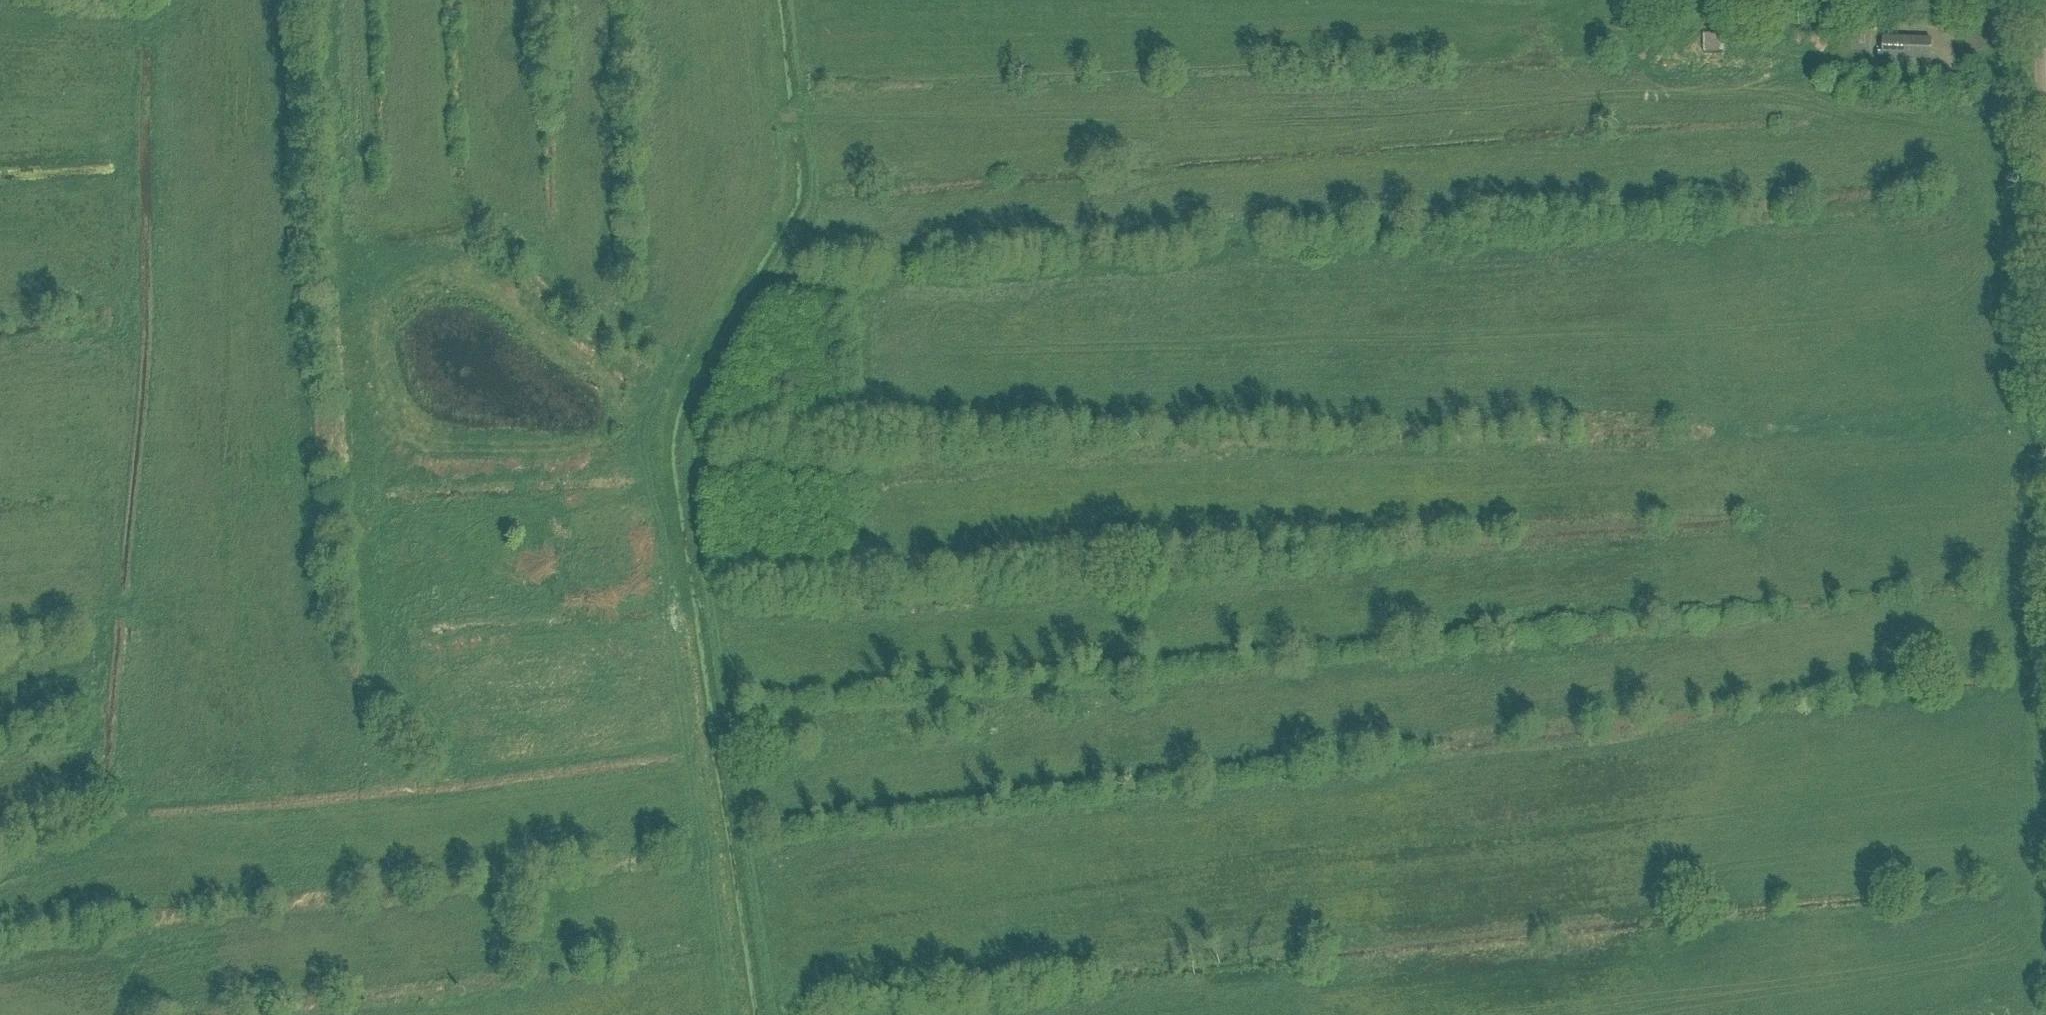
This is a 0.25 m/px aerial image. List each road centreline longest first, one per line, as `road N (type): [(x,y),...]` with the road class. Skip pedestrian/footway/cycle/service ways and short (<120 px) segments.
road 1 (unclassified): [(2045,134),(2045,15)]

